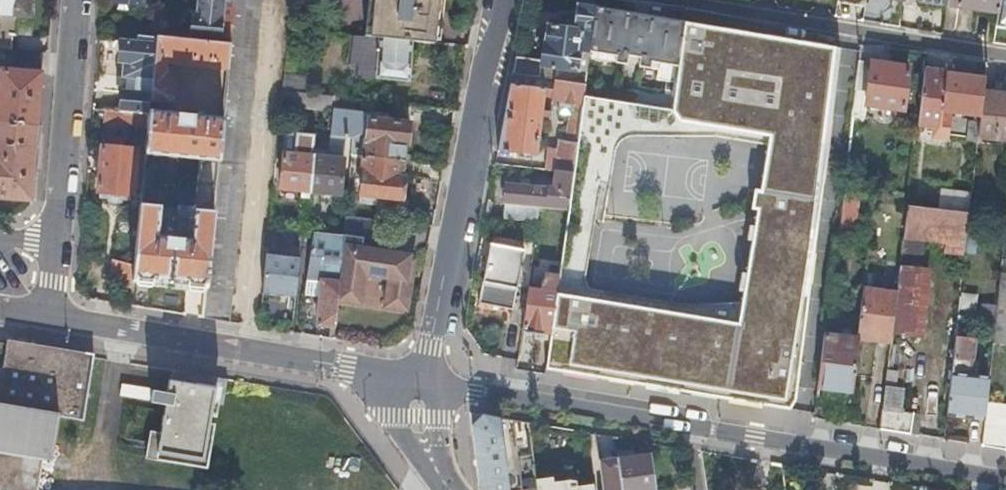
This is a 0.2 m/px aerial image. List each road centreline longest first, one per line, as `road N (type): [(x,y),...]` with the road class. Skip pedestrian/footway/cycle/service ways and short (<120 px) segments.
road 1 (residential): [(505,0),(478,91),(424,382)]
road 2 (tertiary): [(48,315),(424,382)]
road 3 (tertiary): [(690,424),(1005,476)]
road 4 (residential): [(48,315),(78,0)]
road 5 (tertiary): [(424,382),(690,424)]

